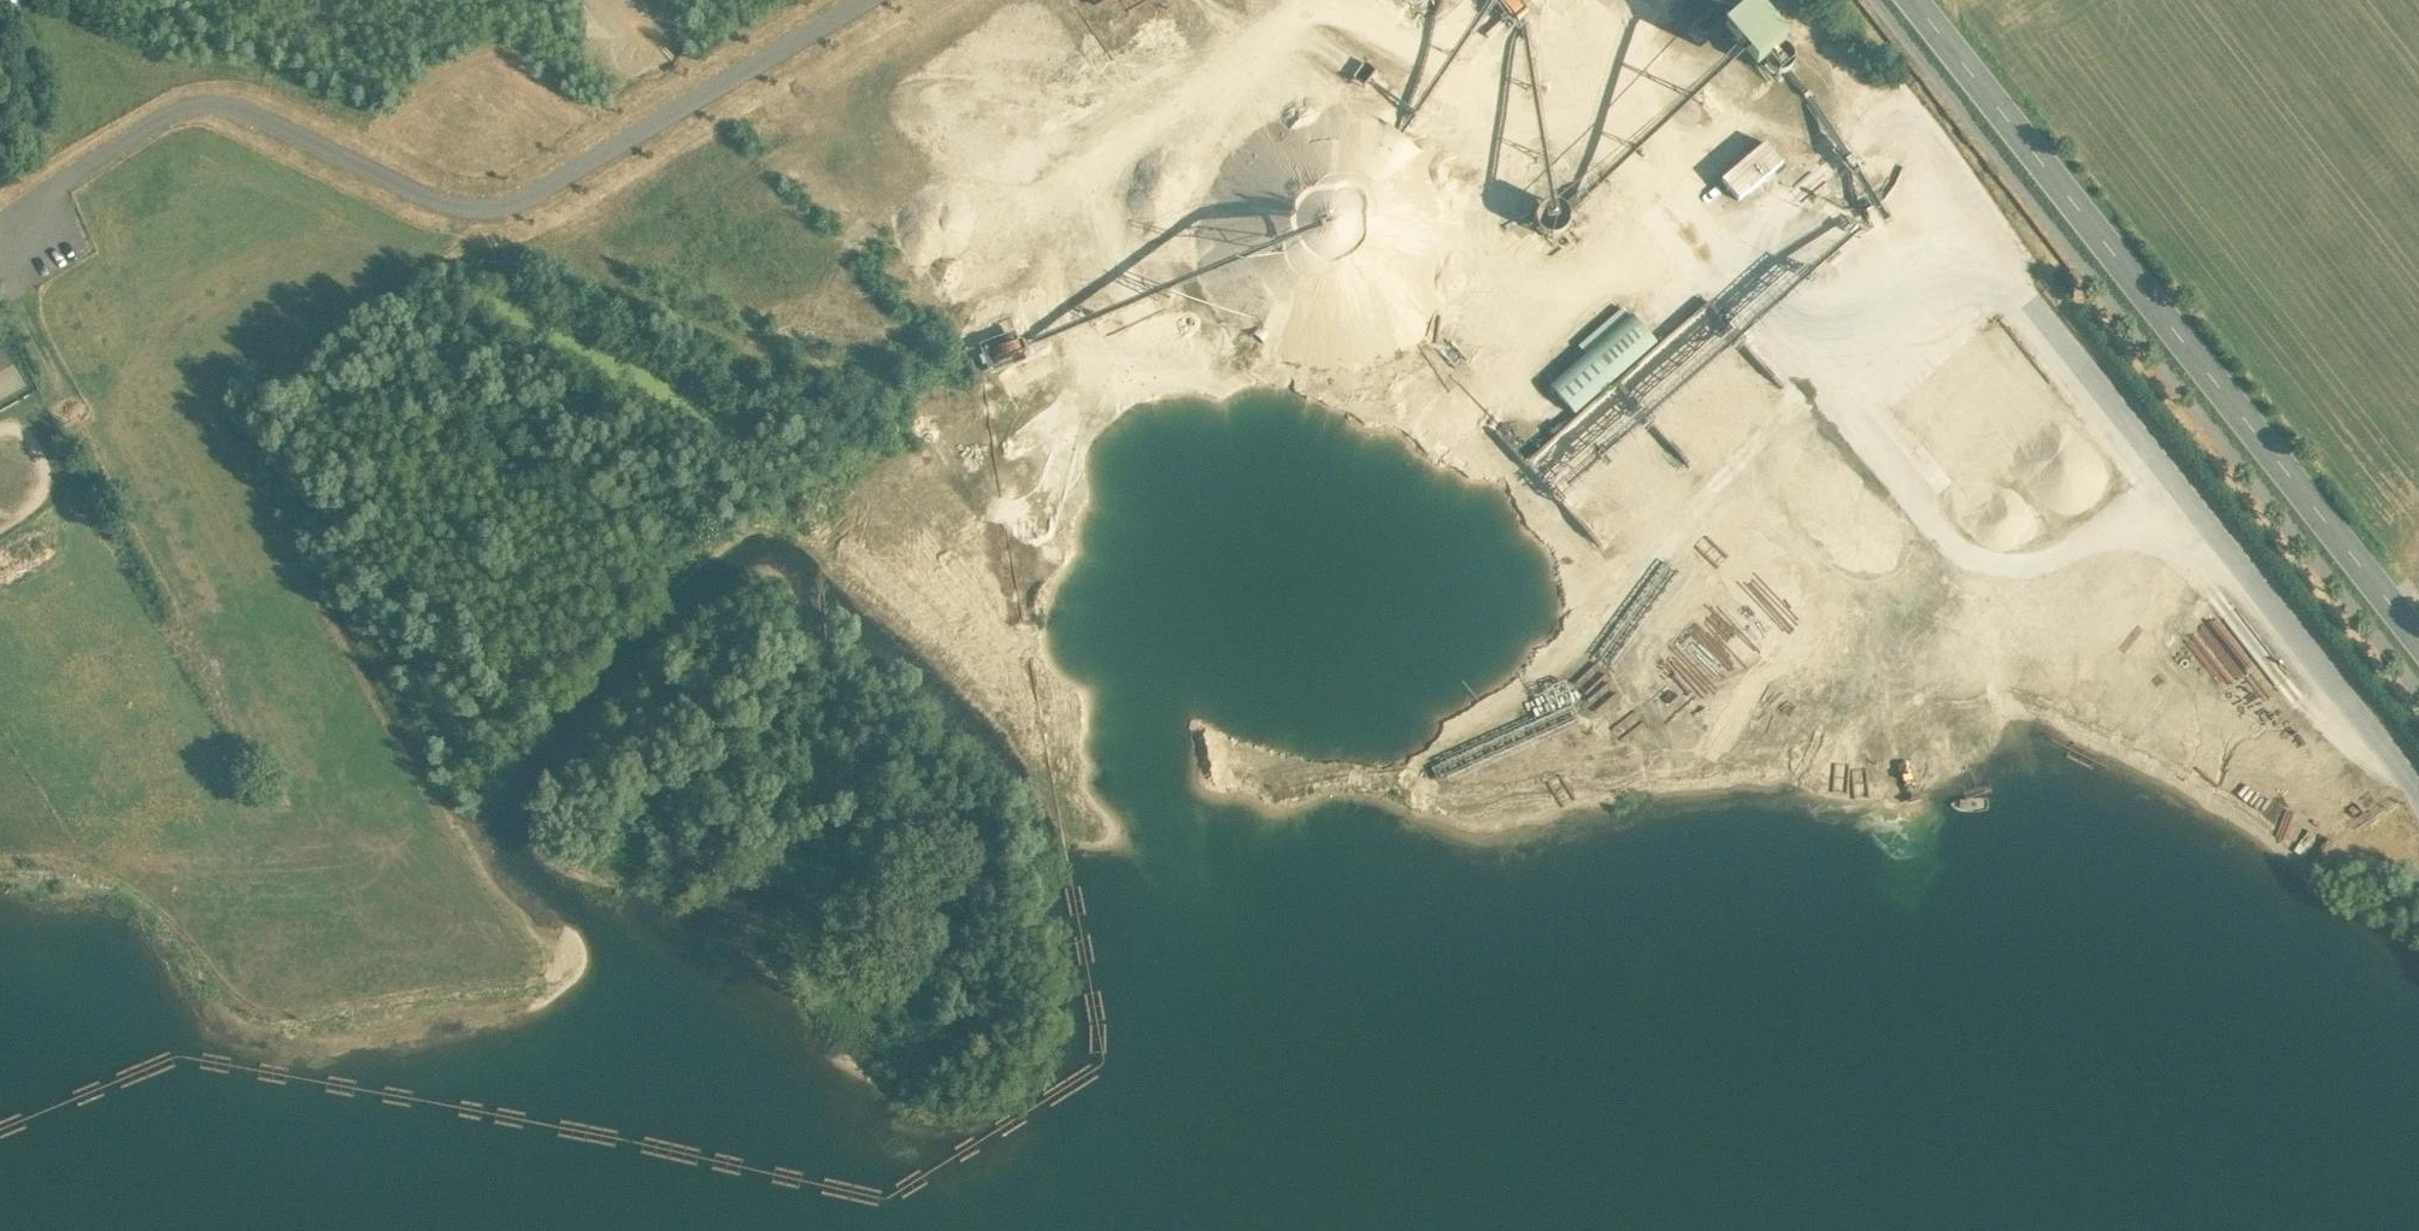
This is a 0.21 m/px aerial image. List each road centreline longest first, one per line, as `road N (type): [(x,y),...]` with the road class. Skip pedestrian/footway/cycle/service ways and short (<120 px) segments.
road 1 (secondary): [(2418,642),(1913,0)]
road 2 (track): [(313,815),(0,231)]

